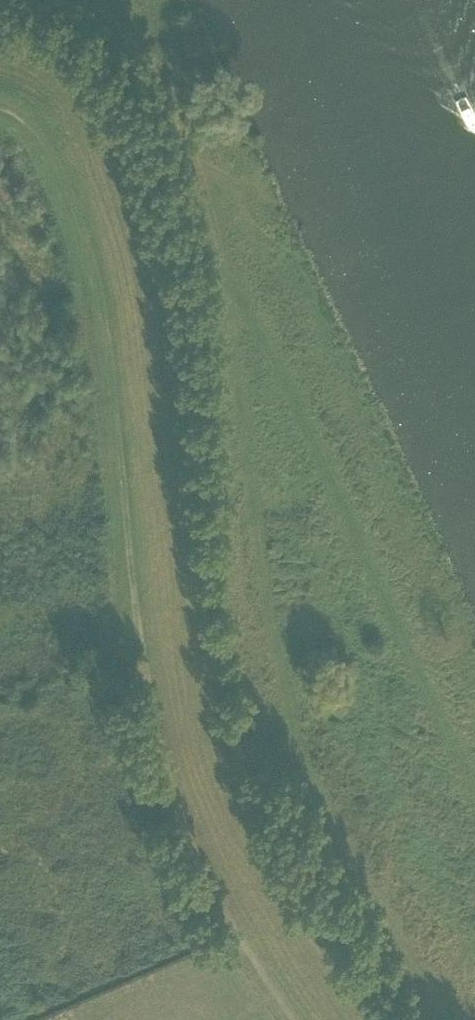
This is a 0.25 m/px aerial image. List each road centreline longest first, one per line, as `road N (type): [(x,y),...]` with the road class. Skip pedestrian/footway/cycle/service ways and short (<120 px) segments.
road 1 (track): [(294,1019),(218,899),(177,807),(150,710),(91,243),(63,172),(30,122),(0,107)]
road 2 (track): [(474,783),(221,262)]

